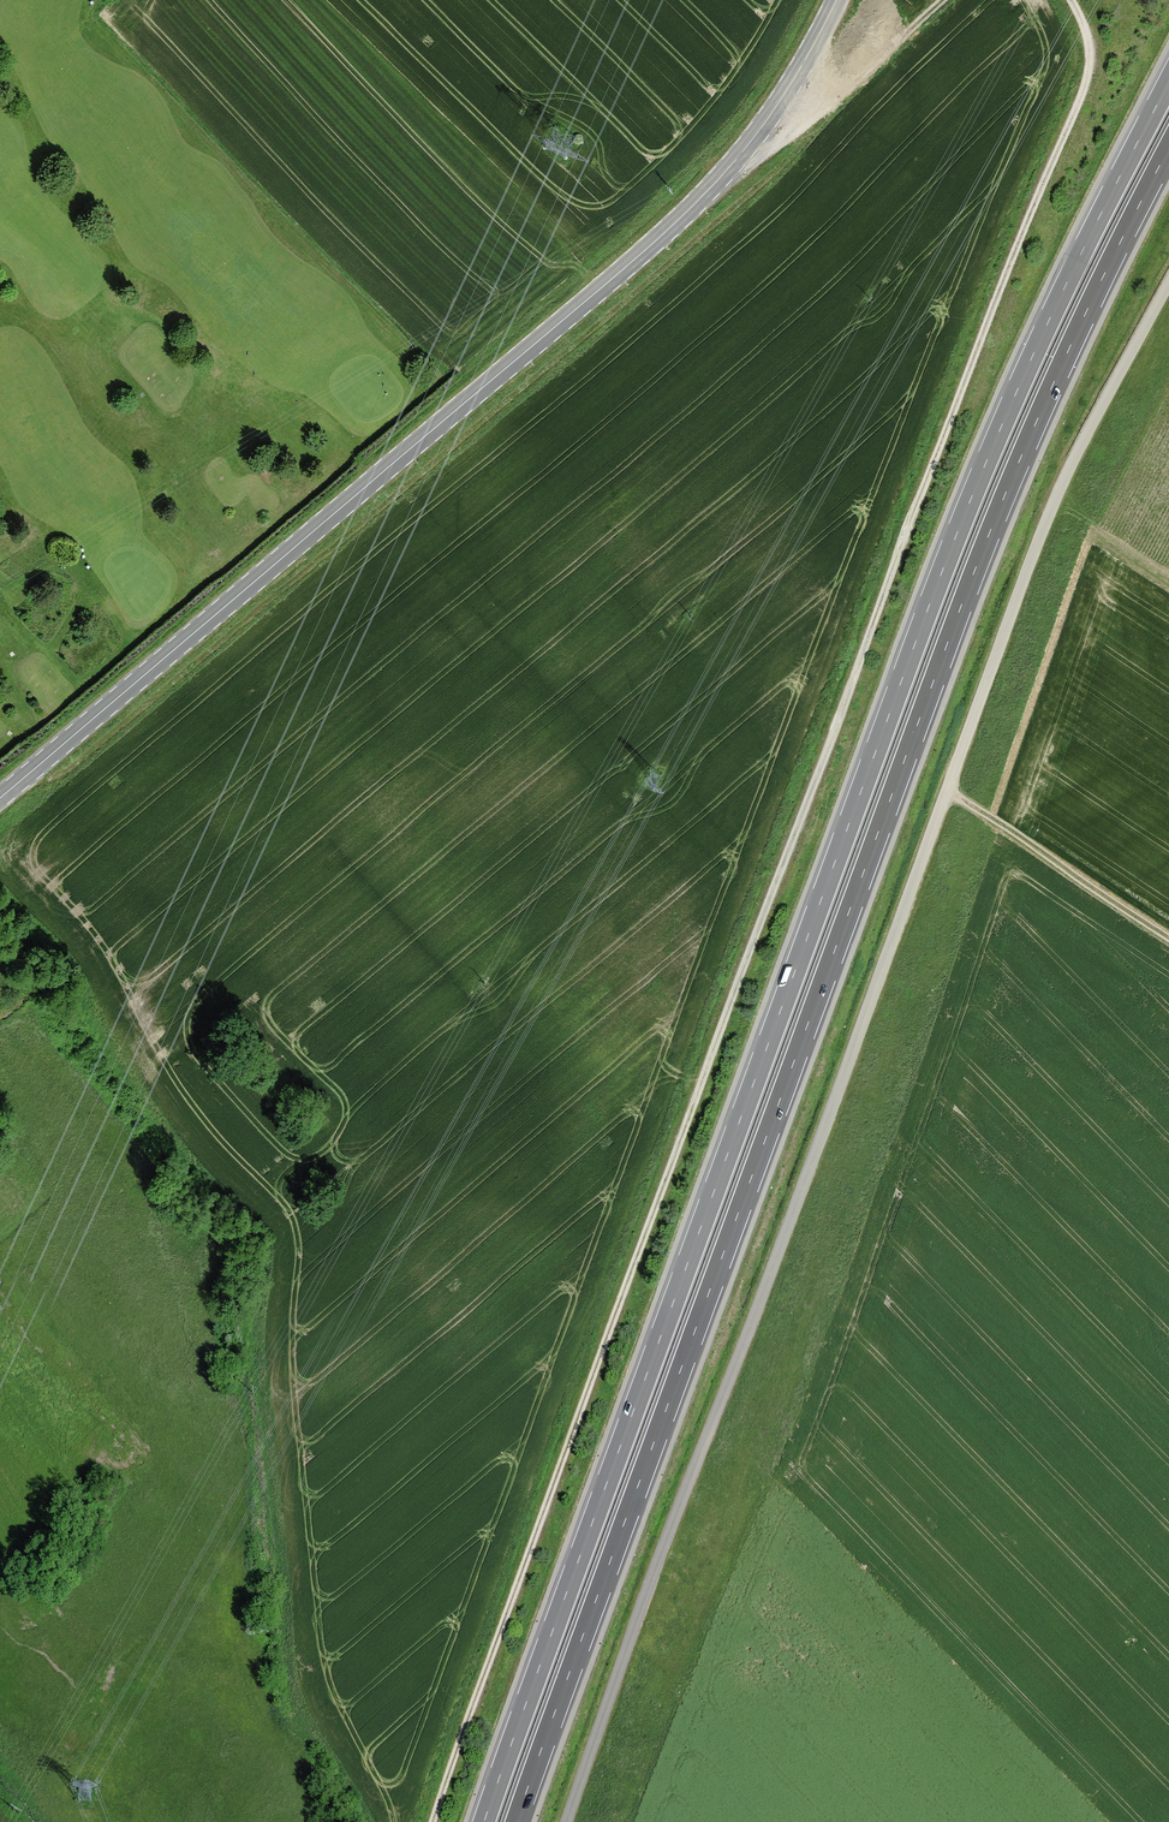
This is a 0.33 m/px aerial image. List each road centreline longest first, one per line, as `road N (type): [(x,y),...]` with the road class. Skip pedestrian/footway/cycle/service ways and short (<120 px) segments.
road 1 (track): [(1072,0),(1089,40),(1079,100),(729,1007),(434,1821)]
road 2 (trunk): [(1168,77),(1076,258),(965,509),(481,1821)]
road 3 (trunk): [(520,1821),(995,531),(1071,351),(1168,155)]
road 4 (unclassified): [(1168,284),(1063,482),(1033,557),(567,1821)]
road 5 (tertiary): [(0,799),(645,254),(753,144),(840,0)]
road 6 (track): [(819,107),(812,134),(771,177),(55,778)]
road 7 (track): [(1168,935),(996,819),(945,795)]
road 8 (track): [(753,144),(819,107),(944,0)]

